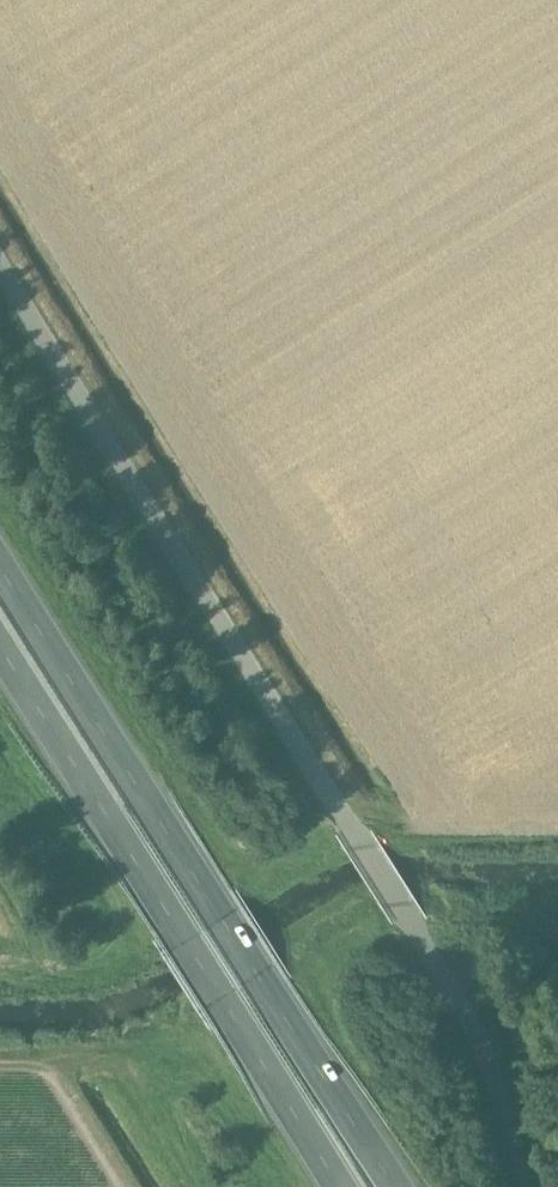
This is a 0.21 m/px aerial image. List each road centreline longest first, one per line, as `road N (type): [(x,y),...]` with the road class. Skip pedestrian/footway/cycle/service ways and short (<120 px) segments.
road 1 (unclassified): [(527,1186),(465,1011),(0,267)]
road 2 (trunk): [(394,1186),(0,572)]
road 3 (trunk): [(0,641),(339,1186)]

